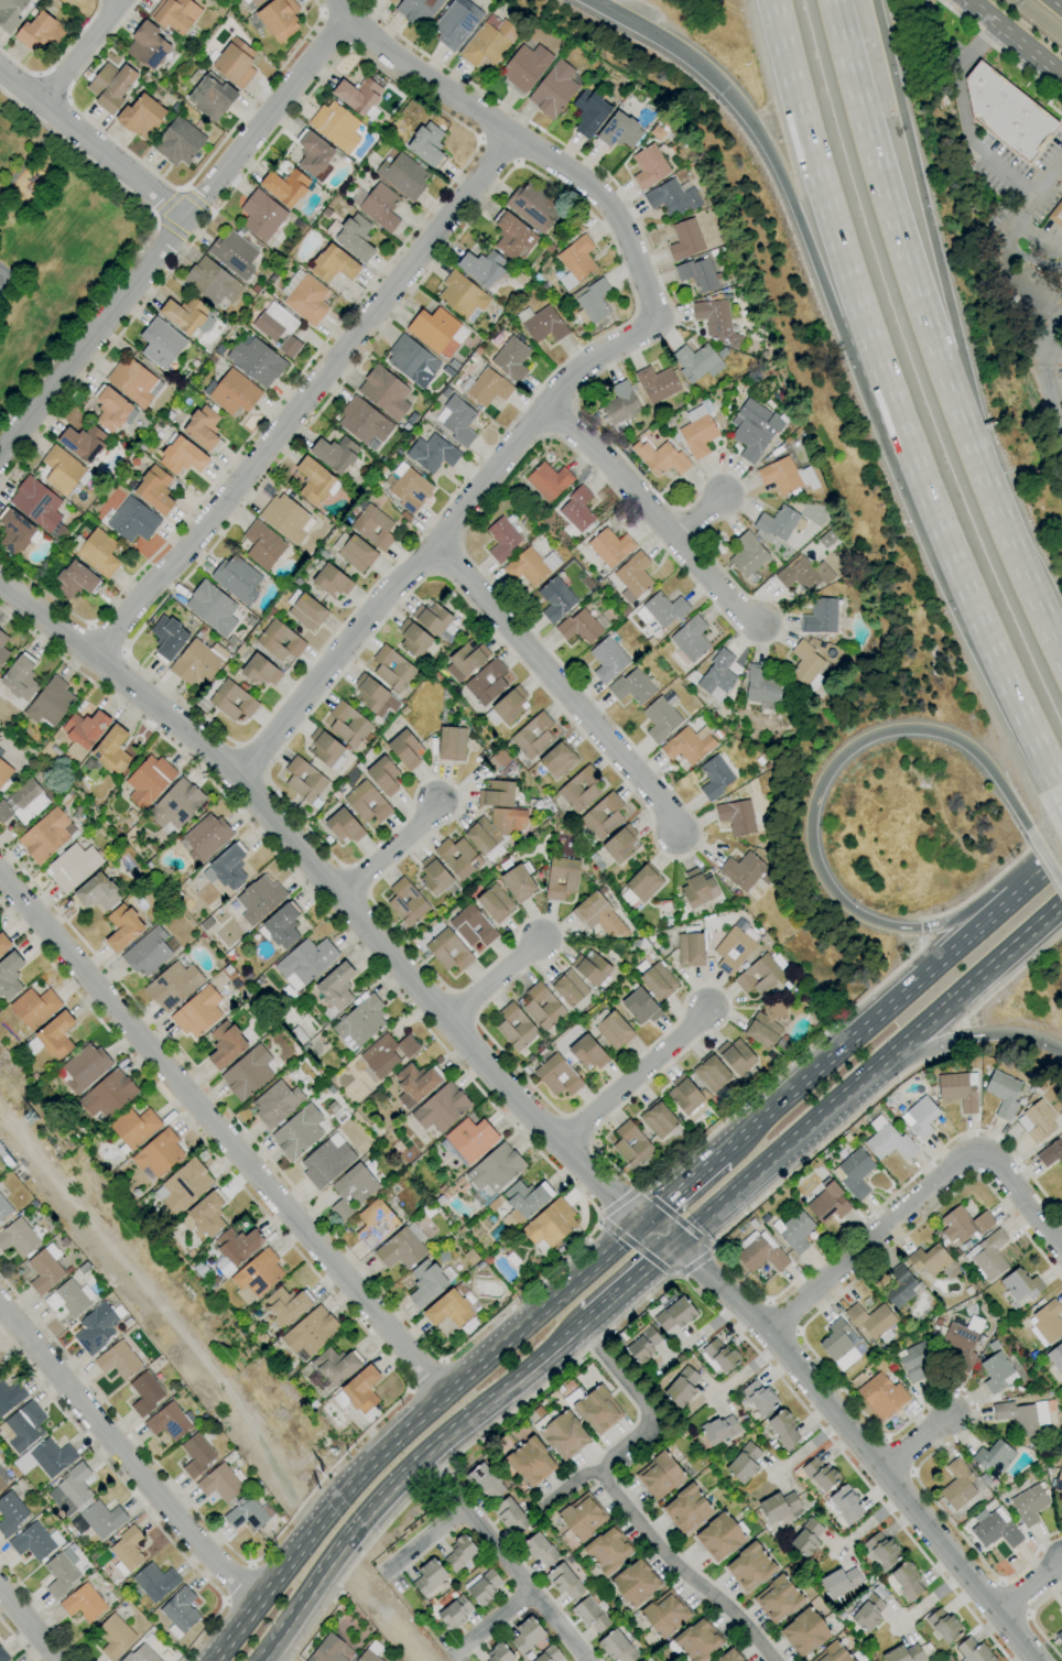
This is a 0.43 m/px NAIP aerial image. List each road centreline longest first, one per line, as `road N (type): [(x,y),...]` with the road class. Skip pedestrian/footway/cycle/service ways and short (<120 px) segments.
road 1 (tertiary): [(1035,1660),(766,1332),(555,1142),(254,802),(240,773),(94,656)]
road 2 (residential): [(240,773),(588,361),(659,319),(618,219),(599,197),(345,20),(335,0)]
road 3 (motorway): [(772,0),(882,378),(995,661),(1059,793)]
road 4 (residential): [(445,1396),(0,875)]
road 5 (residential): [(94,656),(510,139)]
road 6 (motorway): [(579,0),(697,67),(760,137),(858,367),(936,522)]
road 7 (primary): [(644,1222),(364,1472),(214,1660)]
road 8 (motorway): [(1030,884),(942,924),(902,929),(864,919),(838,900),(811,840),(816,802),(839,763),(875,739),(915,732),(974,752),(1029,829)]
road 9 (residential): [(0,456),(345,20)]
road 10 (motorway): [(993,503),(895,224),(833,0)]
road 11 (primary): [(672,1245),(1061,903)]
road 12 (motorway): [(993,503),(876,0)]
road 13 (primary): [(1061,856),(722,1153)]
road 14 (primary): [(258,1660),(342,1540),(421,1455),(565,1337)]
road 15 (residential): [(1061,1251),(979,1149),(766,1332)]
road 16 (residential): [(0,1304),(259,1603)]
road 17 (residential): [(679,833),(432,546)]
road 18 (residential): [(761,632),(544,410)]
road 19 (residential): [(0,71),(186,217)]
road 20 (motorway): [(852,1087),(971,1038),(1022,1039),(1061,1053)]
road 21 (residential): [(555,1142),(705,1011)]
road 22 (motorway): [(1061,660),(993,503)]
road 23 (track): [(334,1553),(425,1660)]
road 24 (residential): [(437,807),(343,895)]
road 25 (residential): [(447,1019),(545,940)]
road 26 (residential): [(41,102),(114,0)]
road 27 (primary): [(967,0),(1061,77)]

